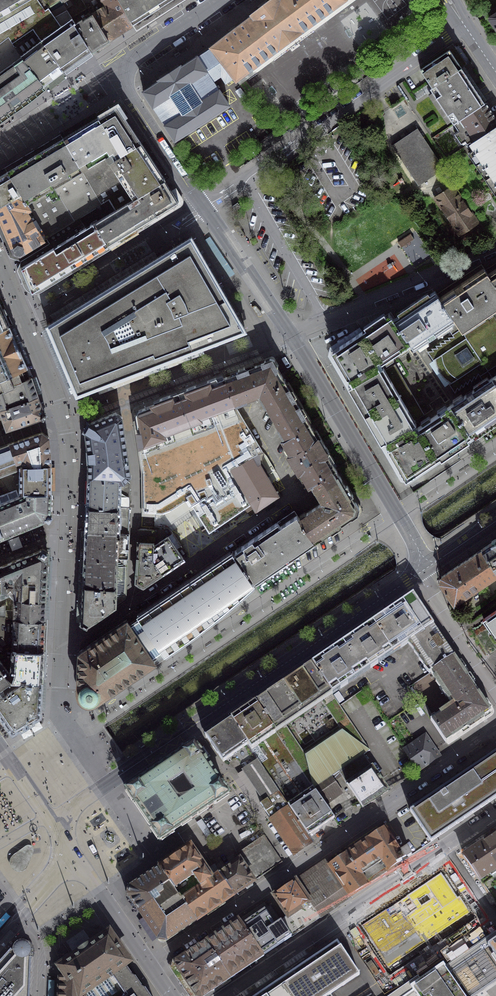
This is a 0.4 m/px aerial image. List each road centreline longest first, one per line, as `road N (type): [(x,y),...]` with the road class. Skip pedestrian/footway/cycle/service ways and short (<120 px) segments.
road 1 (residential): [(486,738),(150,965)]
road 2 (residential): [(131,606),(137,471),(129,398),(287,334)]
road 3 (unclassified): [(108,783),(422,571)]
road 4 (residential): [(221,995),(495,812)]
road 5 (residential): [(466,26),(203,206)]
road 6 (residential): [(203,206),(114,71),(216,0)]
road 7 (residential): [(422,571),(403,522),(287,334)]
road 8 (residential): [(266,440),(298,497),(131,606)]
road 9 (residential): [(287,334),(495,248)]
road 10 (residential): [(287,334),(203,206)]
road 11 (residential): [(495,687),(422,571)]
road 12 (residential): [(77,858),(150,965)]

